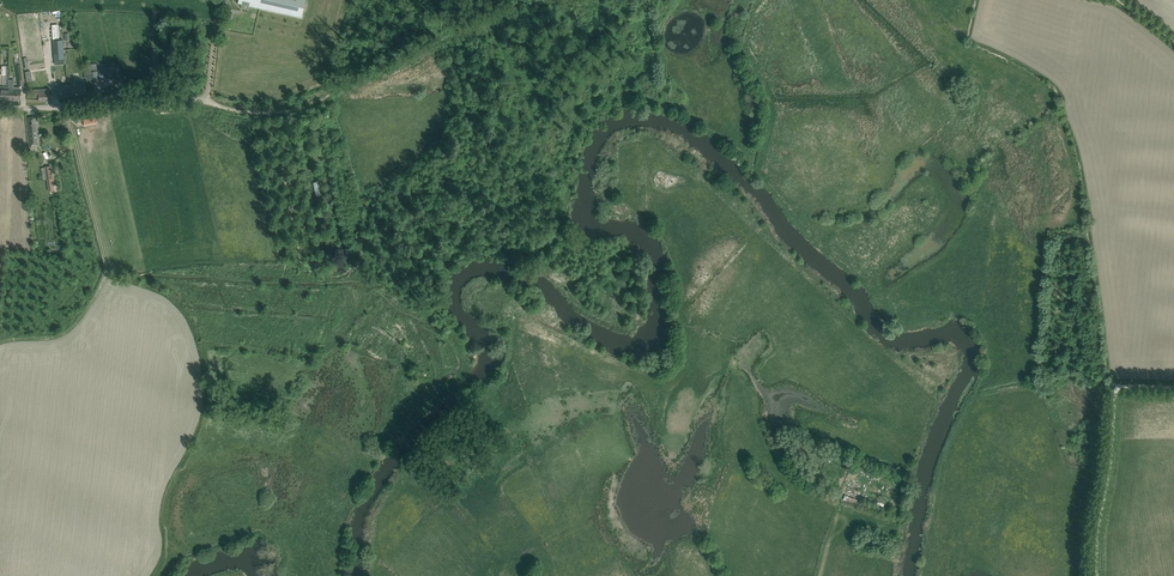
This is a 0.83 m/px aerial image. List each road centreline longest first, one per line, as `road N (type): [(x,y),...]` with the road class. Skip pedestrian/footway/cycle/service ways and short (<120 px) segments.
road 1 (track): [(62,105),(107,273),(67,332),(0,342)]
road 2 (unclassified): [(0,107),(140,90),(206,102),(218,0)]
road 3 (track): [(548,0),(487,17),(300,107)]

